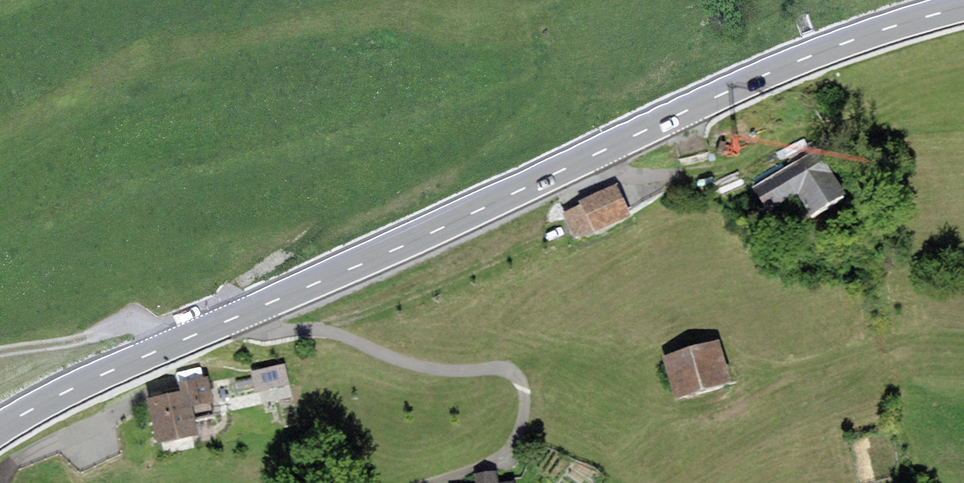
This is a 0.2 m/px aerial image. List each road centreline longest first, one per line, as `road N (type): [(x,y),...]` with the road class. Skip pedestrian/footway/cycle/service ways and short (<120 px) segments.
road 1 (secondary): [(0,429),(165,349),(395,269),(772,68),(963,3)]
road 2 (track): [(165,349),(140,320),(0,350)]

